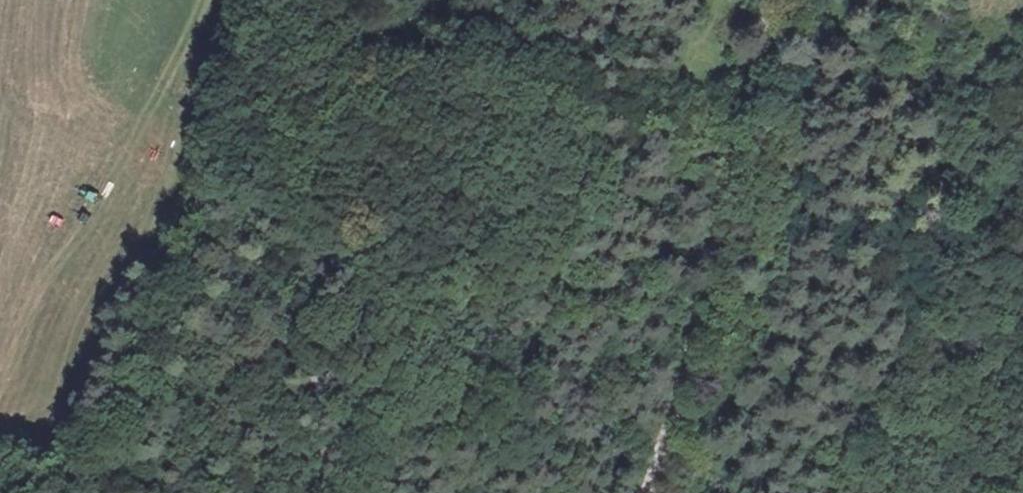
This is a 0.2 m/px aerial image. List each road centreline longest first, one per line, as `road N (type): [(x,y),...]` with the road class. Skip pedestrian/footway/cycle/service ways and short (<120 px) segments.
road 1 (track): [(645,492),(769,0)]

